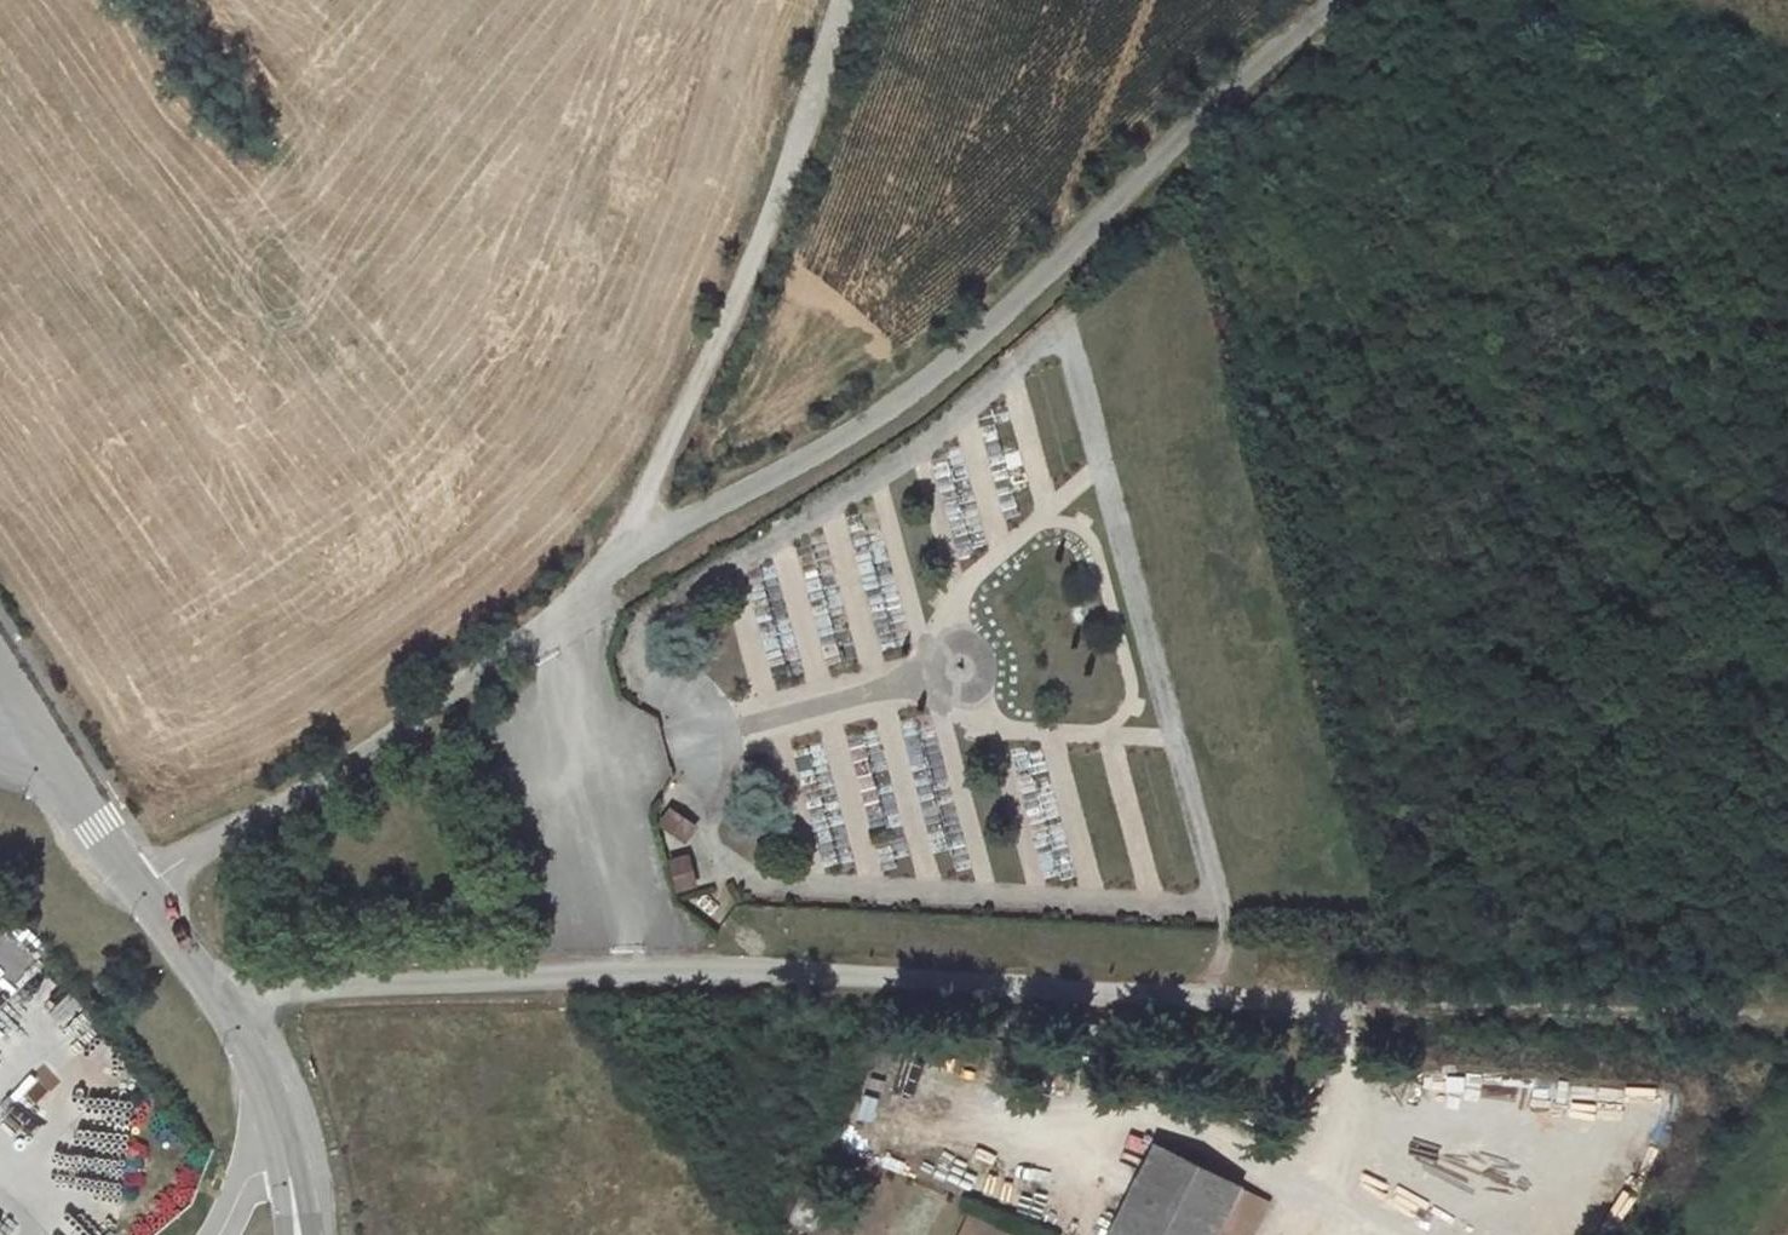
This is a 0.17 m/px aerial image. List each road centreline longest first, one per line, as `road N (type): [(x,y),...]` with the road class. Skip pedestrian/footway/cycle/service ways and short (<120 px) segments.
road 1 (unclassified): [(140,889),(546,624),(613,562),(858,424),(1335,0)]
road 2 (unclassified): [(230,1018),(287,991),(340,985),(716,974),(1194,1002)]
road 3 (track): [(844,0),(750,274),(613,562)]
road 4 (track): [(1194,1002),(1738,1017)]
road 5 (unclassified): [(140,889),(25,725)]
road 6 (unclassified): [(288,1172),(262,1082),(230,1018)]
road 7 (unclassified): [(230,1018),(140,889)]

